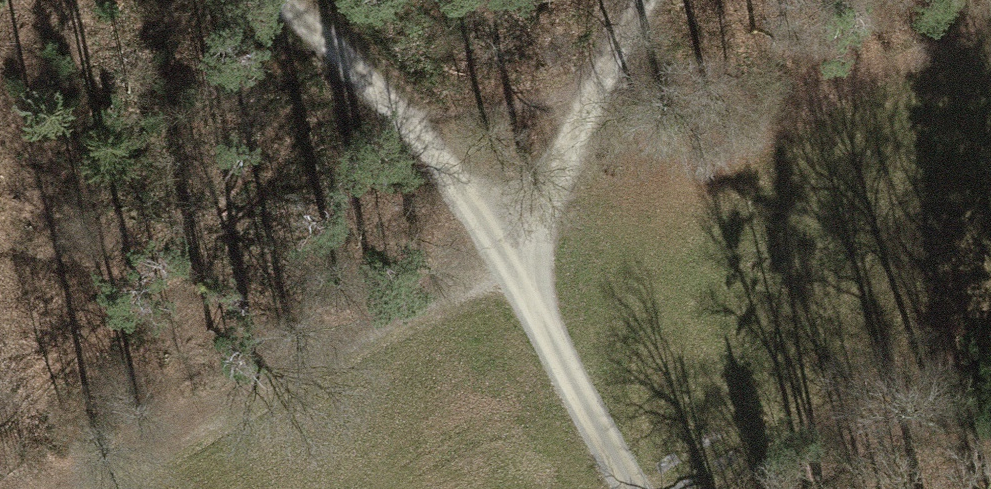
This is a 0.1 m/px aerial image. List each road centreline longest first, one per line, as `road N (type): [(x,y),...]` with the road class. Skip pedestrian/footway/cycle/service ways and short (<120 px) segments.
road 1 (track): [(499,254),(76,488)]
road 2 (track): [(499,254),(372,82),(252,0)]
road 3 (track): [(499,254),(642,0)]
road 4 (track): [(625,488),(499,254)]

